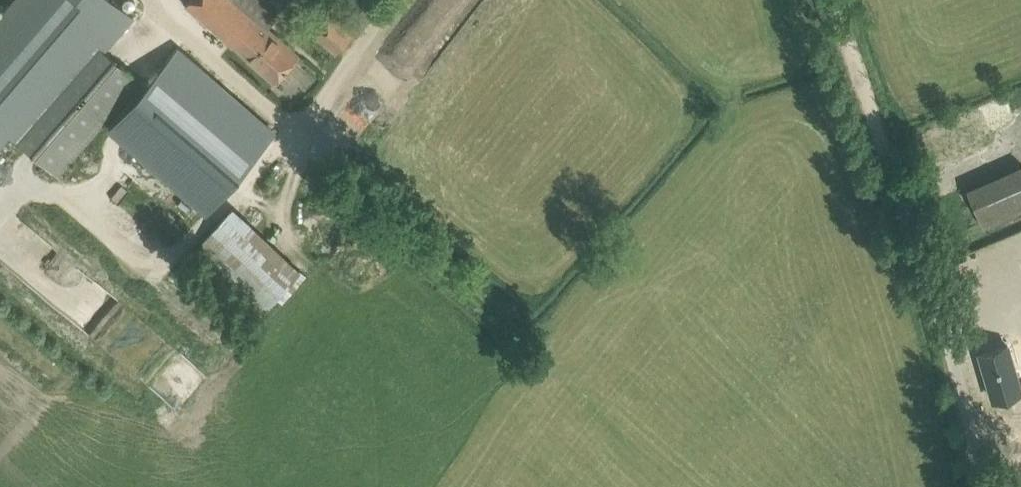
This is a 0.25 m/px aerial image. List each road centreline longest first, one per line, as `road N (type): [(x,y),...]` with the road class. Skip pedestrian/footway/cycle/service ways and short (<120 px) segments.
road 1 (track): [(827,0),(935,300)]
road 2 (unclassified): [(935,300),(980,486)]

